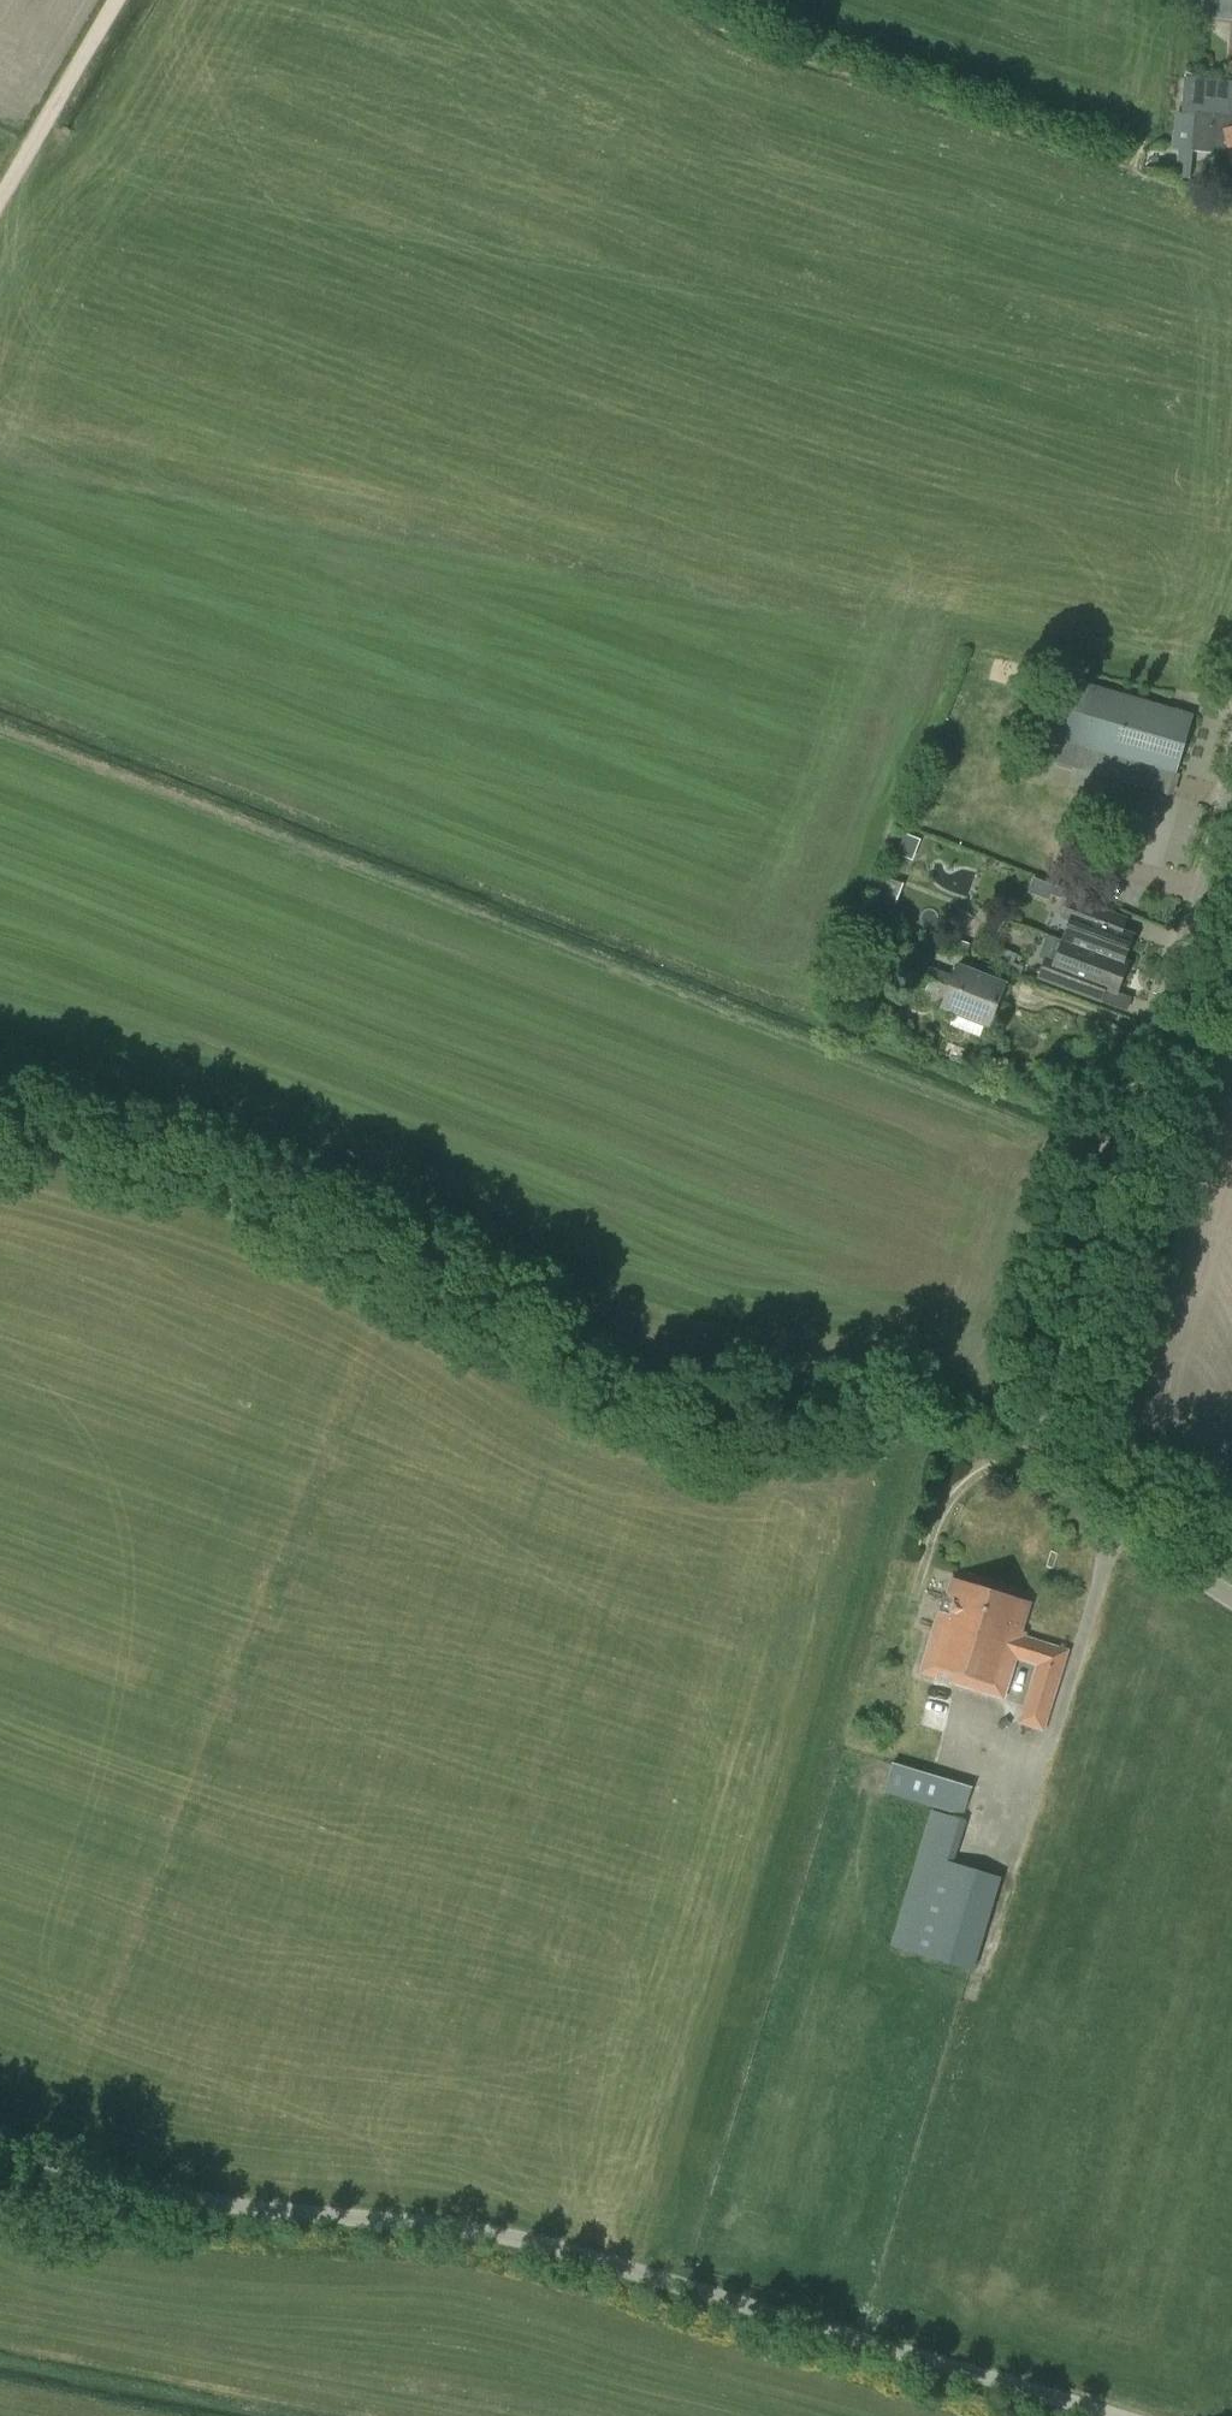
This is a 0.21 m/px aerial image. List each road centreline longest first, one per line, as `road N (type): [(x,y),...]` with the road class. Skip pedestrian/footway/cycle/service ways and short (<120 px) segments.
road 1 (unclassified): [(1116,2415),(526,2244),(148,2198),(0,2162)]
road 2 (tertiary): [(1231,1597),(1093,1505),(1050,1444),(1049,1401),(1231,784)]

